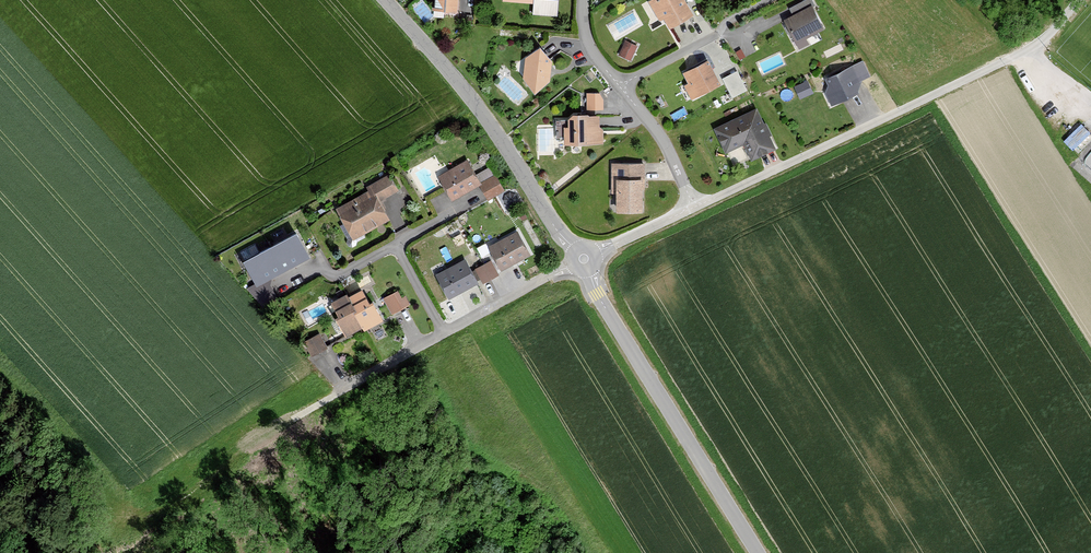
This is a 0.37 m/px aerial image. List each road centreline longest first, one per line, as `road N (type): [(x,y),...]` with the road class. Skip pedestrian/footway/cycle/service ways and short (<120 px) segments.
road 1 (tertiary): [(758,552),(596,293),(584,259)]
road 2 (tertiary): [(584,259),(460,83),(386,0)]
road 3 (residential): [(584,259),(348,382)]
road 4 (residential): [(693,208),(656,130),(596,52),(586,31),(586,0)]
road 5 (residential): [(895,113),(693,208)]
road 6 (residential): [(584,259),(693,208)]

